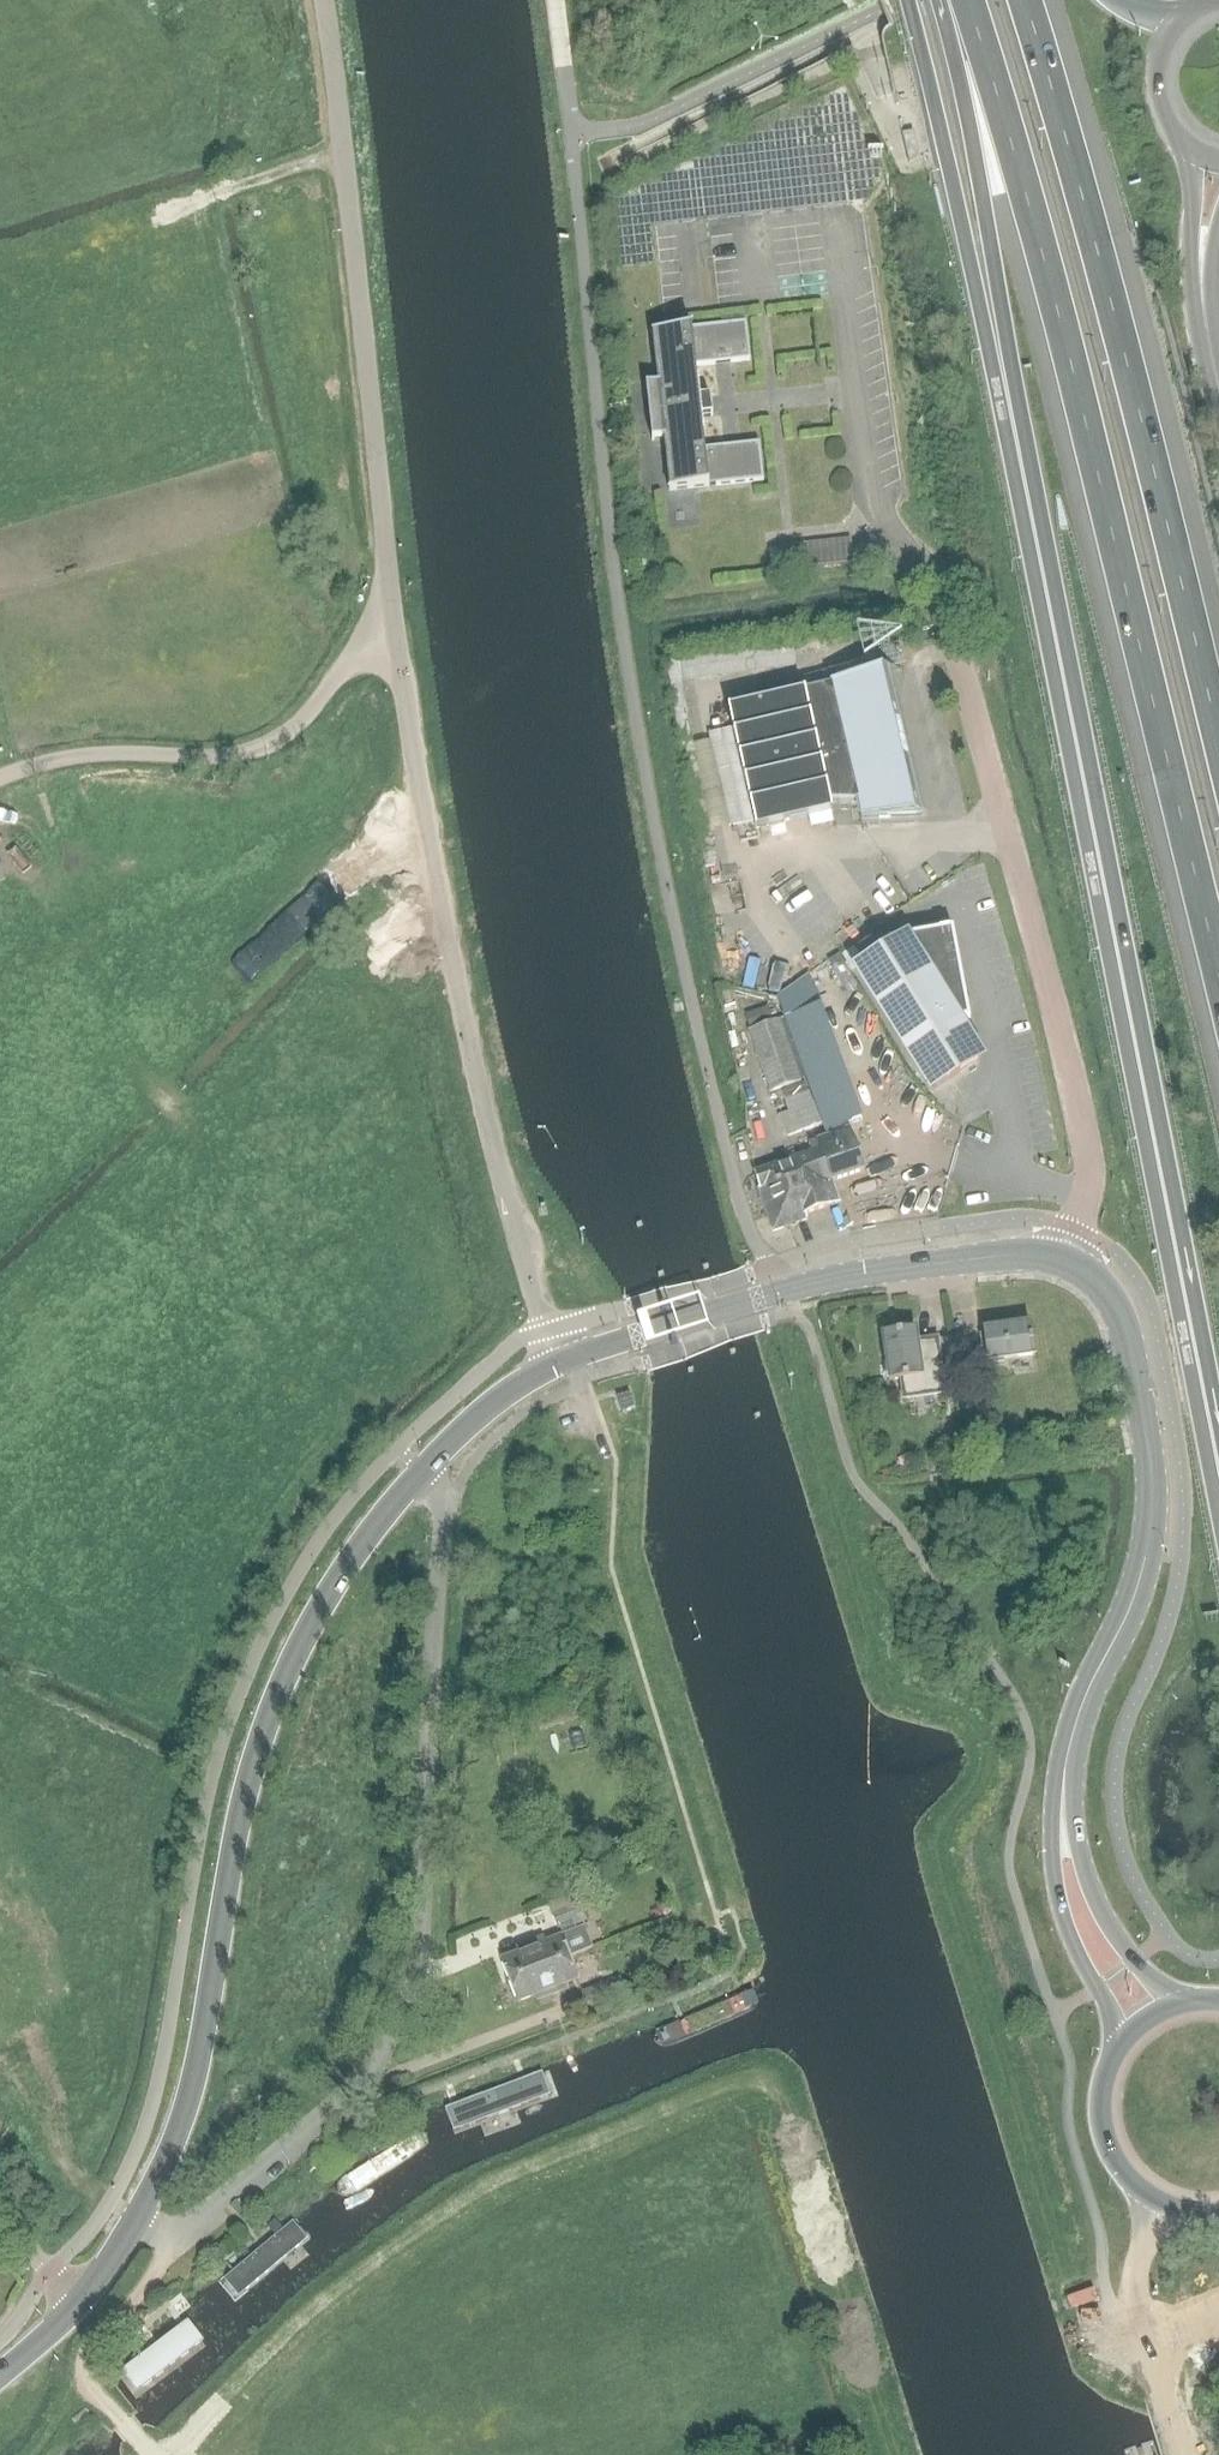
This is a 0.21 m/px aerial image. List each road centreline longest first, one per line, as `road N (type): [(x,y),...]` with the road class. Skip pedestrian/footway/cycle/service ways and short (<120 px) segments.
road 1 (motorway): [(963,0),(981,192),(1004,329),(1218,1431)]
road 2 (track): [(164,2454),(215,2396),(331,2291),(475,2188),(745,2077),(776,2090),(895,2454)]
road 3 (motorway): [(967,0),(1068,348),(1218,974)]
road 4 (residential): [(140,2222),(172,2235),(205,2211),(348,2093),(405,2010),(418,1956),(443,1518),(428,1466)]
road 5 (secondary): [(140,2222),(181,2131),(199,2065),(234,1846),(289,1674),(336,1590),(428,1466)]
road 6 (motorway): [(1218,737),(1021,0)]
road 7 (unclassified): [(569,1358),(540,1311),(497,1173),(395,641)]
road 8 (unclassified): [(395,641),(322,0)]
road 9 (unclassified): [(1068,1259),(1088,1147),(954,637)]
road 10 (secondary): [(1068,1259),(1108,1288),(1123,1318),(1153,1496),(1133,1604),(1081,1712),(1062,1787)]
road 11 (secondary): [(569,1358),(829,1280),(1029,1255),(1068,1259)]
road 12 (unclassified): [(0,778),(90,755),(245,755),(293,731),(355,659),(395,641)]
road 13 (secondary): [(1062,1787),(1052,1857),(1061,1910),(1117,2048)]
road 14 (secondary): [(1188,2000),(1160,1989),(1098,1905),(1062,1787)]
road 15 (secondary): [(1117,2048),(1101,2096),(1109,2147),(1140,2188),(1162,2201)]
road 16 (secondary): [(428,1466),(508,1393),(569,1358)]
road 17 (track): [(172,2235),(148,2285),(85,2362),(85,2381)]
road 18 (unclassified): [(1148,2351),(1132,2298),(1162,2201)]
road 19 (secondary): [(1177,21),(1153,69),(1153,95),(1162,120),(1192,151)]
road 20 (unclassified): [(79,2300),(50,2273),(0,2193)]
road 21 (track): [(216,193),(342,152)]
road 22 (secondary): [(1218,389),(1201,270)]

